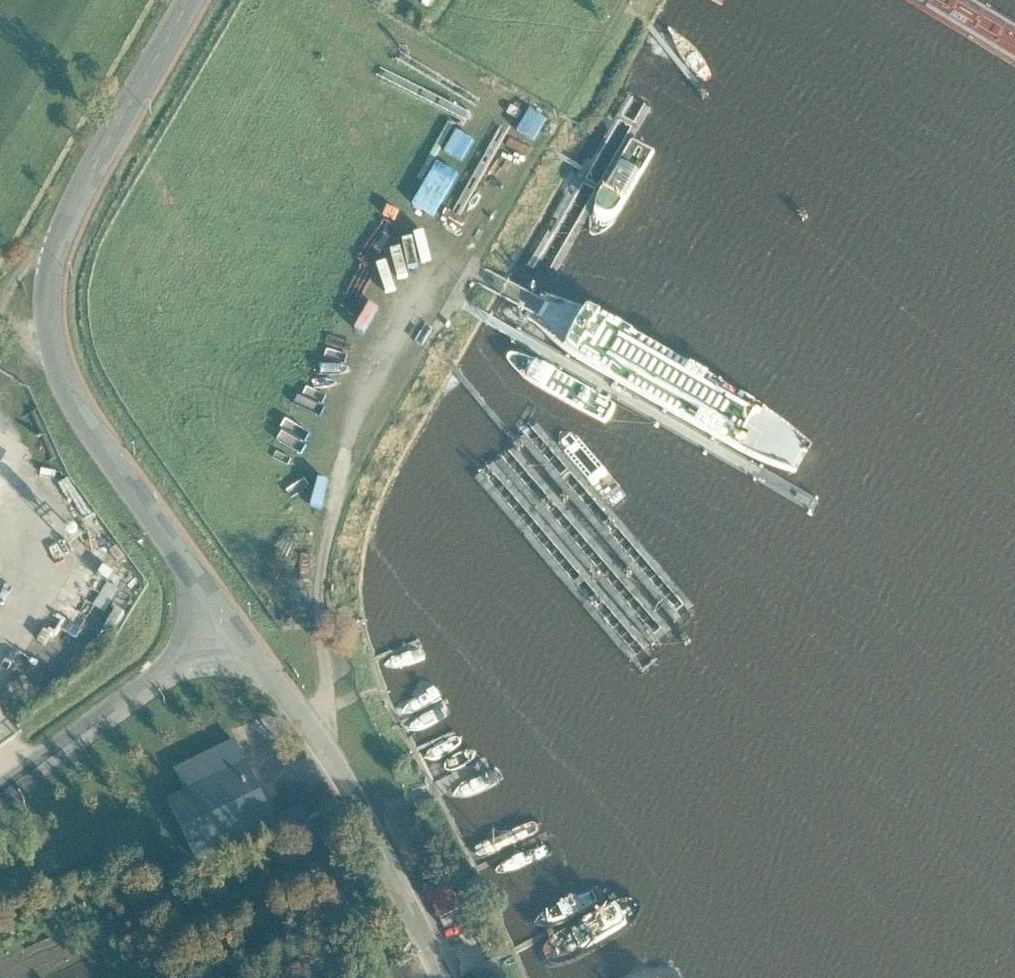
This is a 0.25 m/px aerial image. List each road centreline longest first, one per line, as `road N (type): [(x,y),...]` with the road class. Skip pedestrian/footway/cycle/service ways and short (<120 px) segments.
road 1 (tertiary): [(196,0),(68,226),(50,295),(68,383),(189,573)]
road 2 (unclassified): [(189,573),(336,770),(443,977)]
road 3 (unclassified): [(189,573),(202,608),(179,660),(0,795)]

